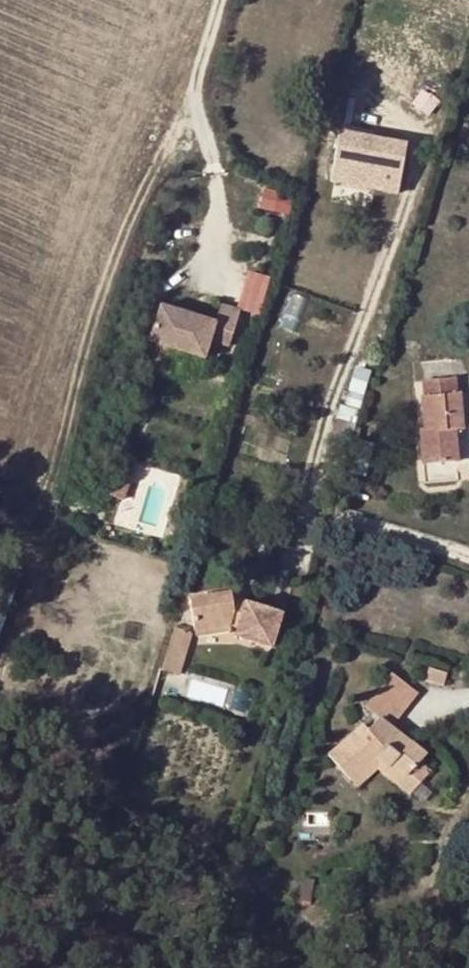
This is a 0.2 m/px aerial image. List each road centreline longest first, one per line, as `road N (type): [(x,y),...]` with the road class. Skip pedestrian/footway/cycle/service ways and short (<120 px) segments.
road 1 (track): [(201,69),(118,247),(35,516),(0,517)]
road 2 (residential): [(220,0),(201,69),(200,142)]
road 3 (residential): [(334,519),(468,559)]

